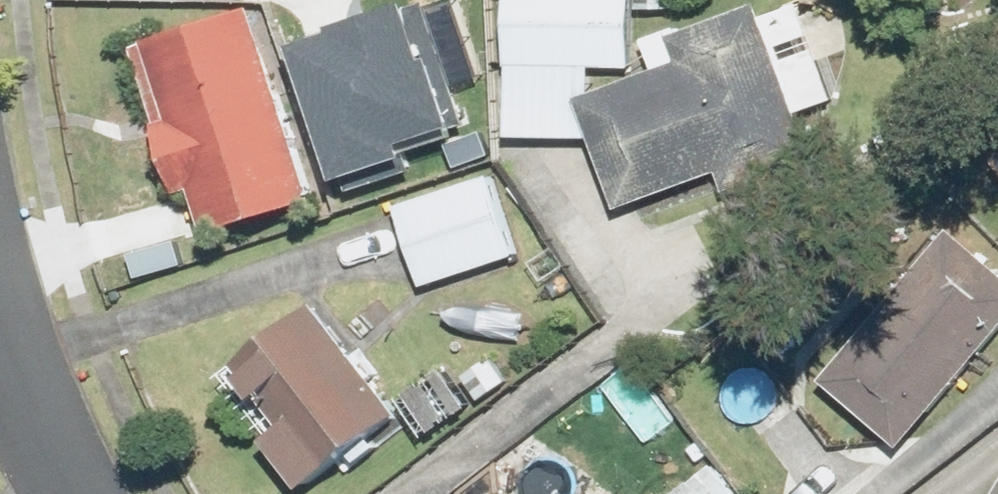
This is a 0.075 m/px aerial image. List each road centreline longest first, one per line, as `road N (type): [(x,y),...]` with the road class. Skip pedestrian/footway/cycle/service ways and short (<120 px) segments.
road 1 (residential): [(0,329),(62,493)]

